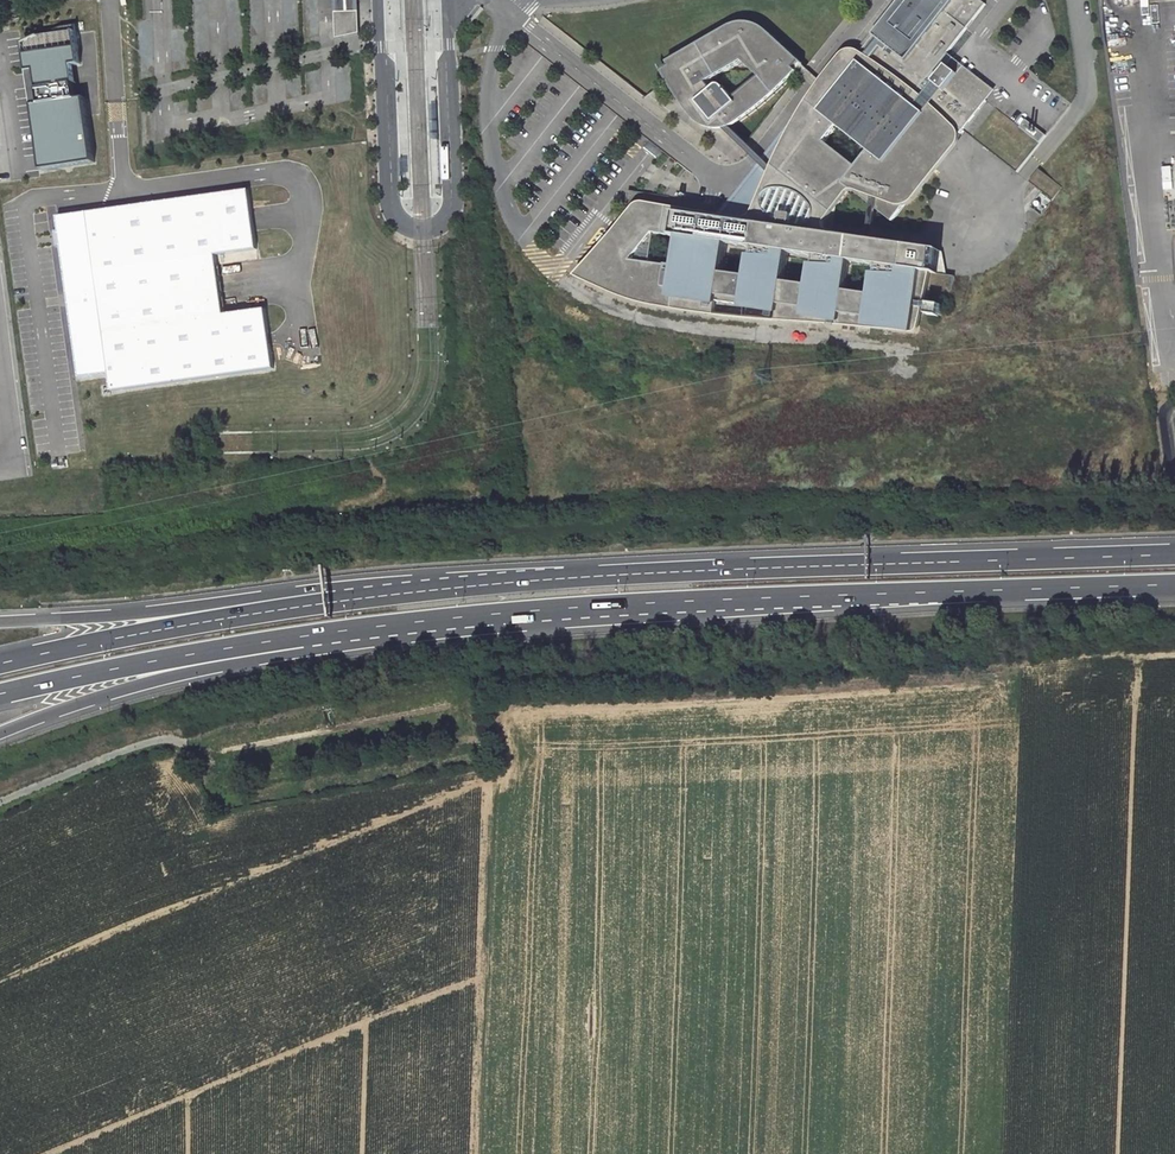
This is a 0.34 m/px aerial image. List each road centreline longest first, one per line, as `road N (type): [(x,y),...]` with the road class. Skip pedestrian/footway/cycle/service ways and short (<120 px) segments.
road 1 (trunk): [(302,636),(676,601),(1174,584)]
road 2 (trunk): [(1174,554),(562,578),(336,601)]
road 3 (trunk): [(336,601),(0,664)]
road 4 (trunk): [(336,601),(296,592),(0,622)]
road 5 (trunk): [(0,733),(156,680),(272,657),(302,636)]
road 6 (trunk): [(0,694),(302,636)]

